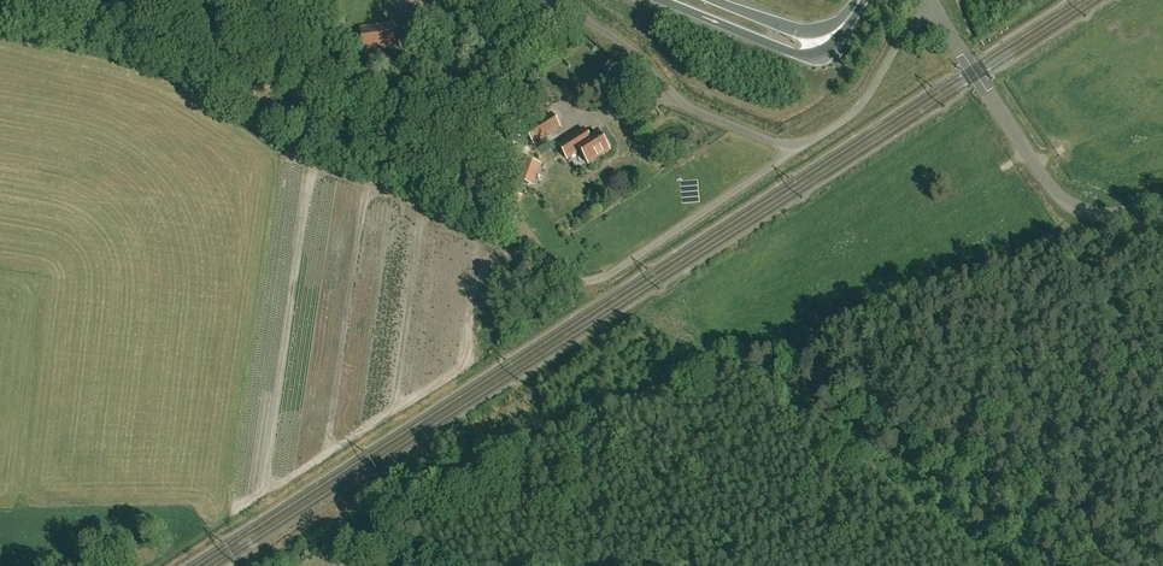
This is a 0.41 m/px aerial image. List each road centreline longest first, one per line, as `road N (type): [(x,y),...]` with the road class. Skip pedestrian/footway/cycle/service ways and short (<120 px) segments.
road 1 (track): [(257,565),(322,526),(386,511),(548,430),(729,364)]
road 2 (residential): [(935,9),(902,41),(854,115),(794,149),(677,101),(632,49),(541,0)]
road 3 (unclassified): [(1162,197),(1098,215),(1059,198),(935,9)]
road 4 (motorway): [(660,0),(814,58),(833,46)]
road 5 (motorway): [(833,46),(713,0)]

